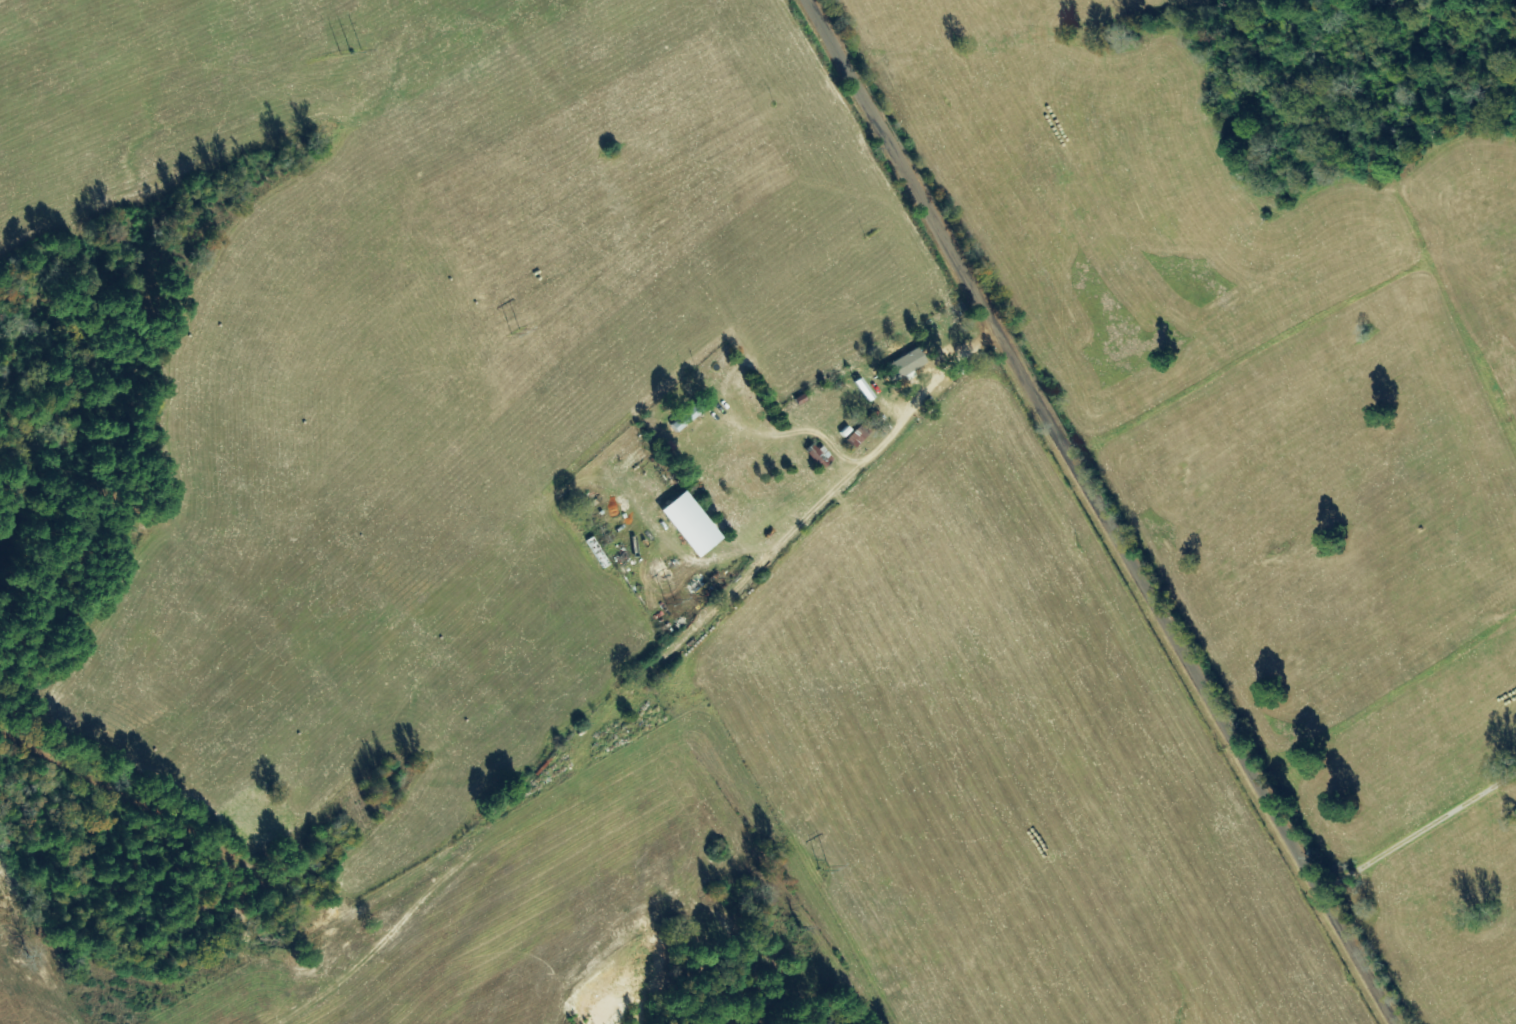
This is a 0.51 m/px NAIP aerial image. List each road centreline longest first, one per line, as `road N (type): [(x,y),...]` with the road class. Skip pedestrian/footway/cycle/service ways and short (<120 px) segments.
road 1 (residential): [(809,0),(1395,1023)]

